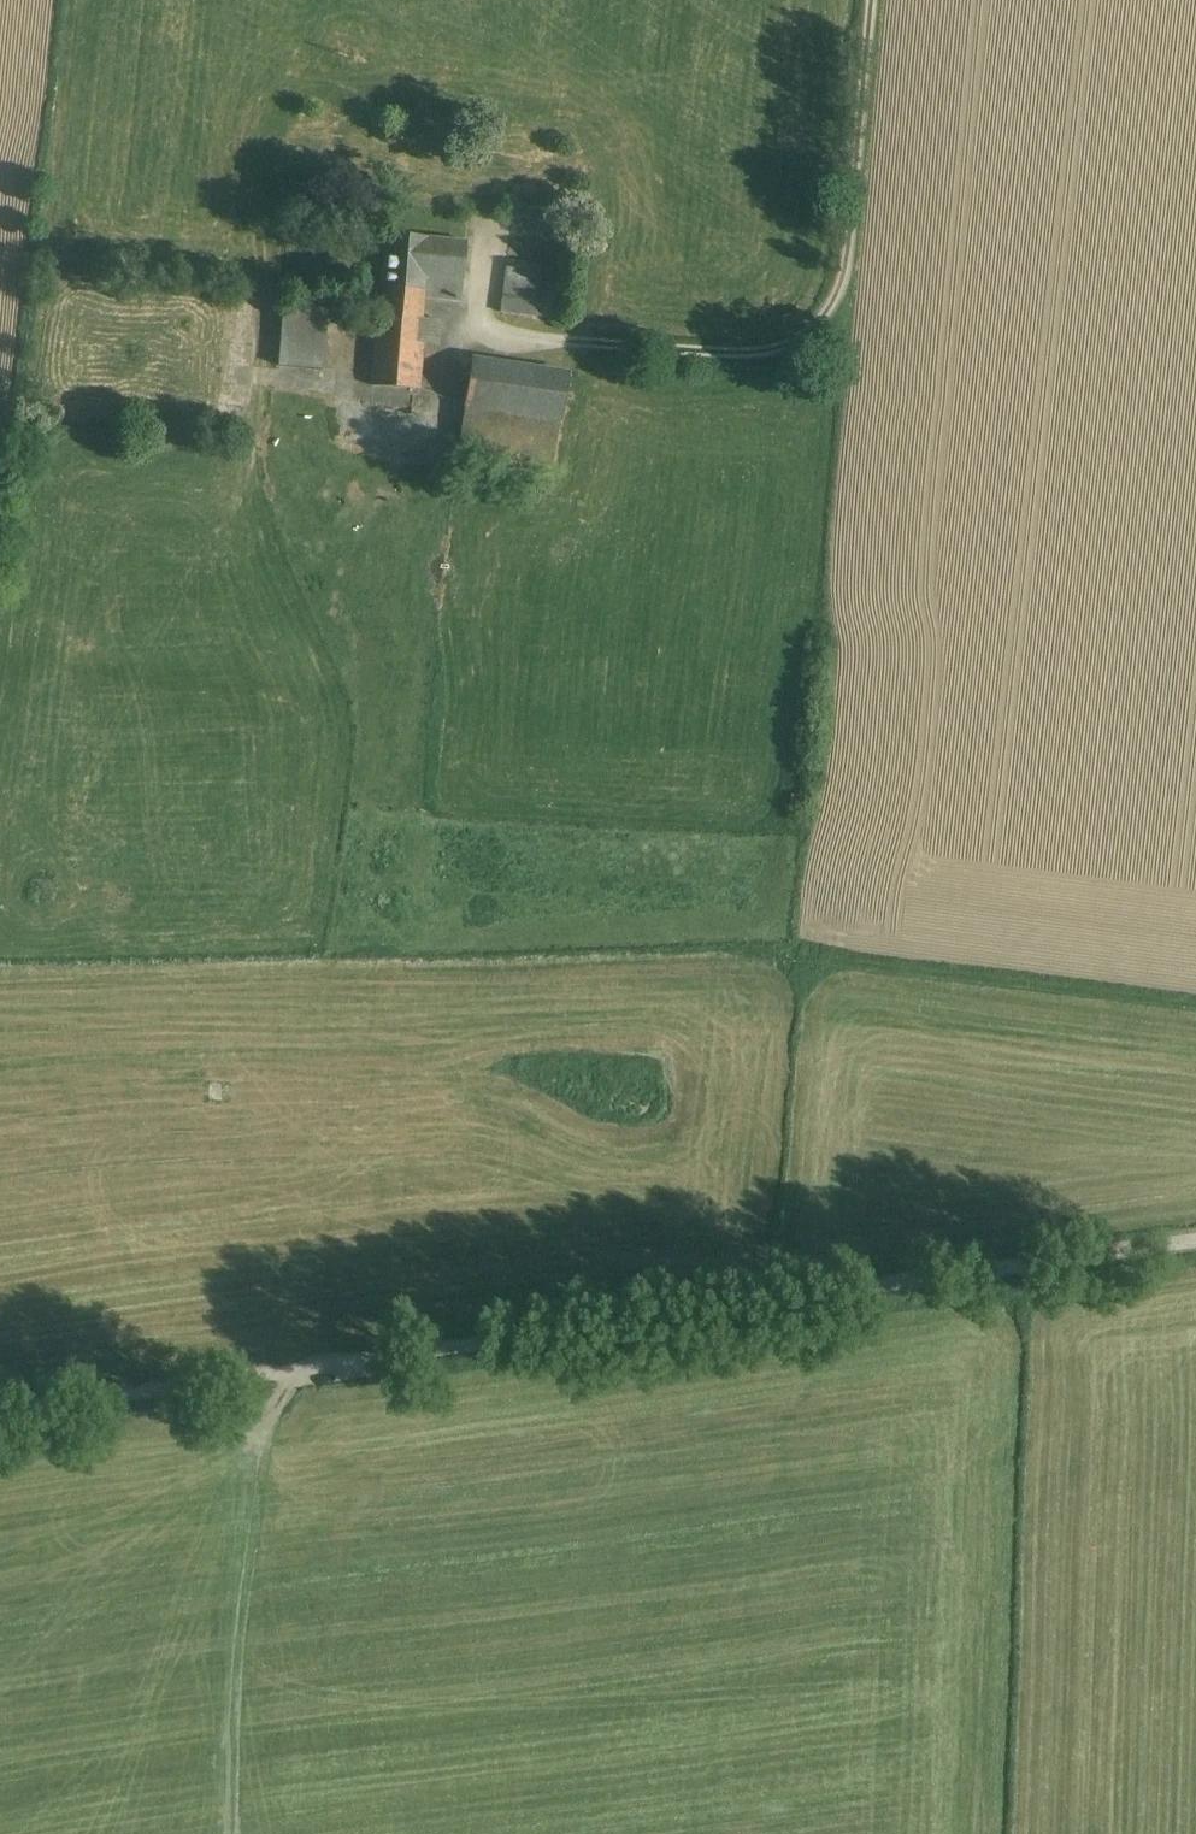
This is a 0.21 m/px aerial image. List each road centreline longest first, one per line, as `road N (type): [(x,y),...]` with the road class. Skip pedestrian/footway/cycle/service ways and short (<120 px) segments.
road 1 (track): [(1195,1246),(0,1415)]
road 2 (unclassified): [(870,0),(855,274),(795,350),(538,339)]

